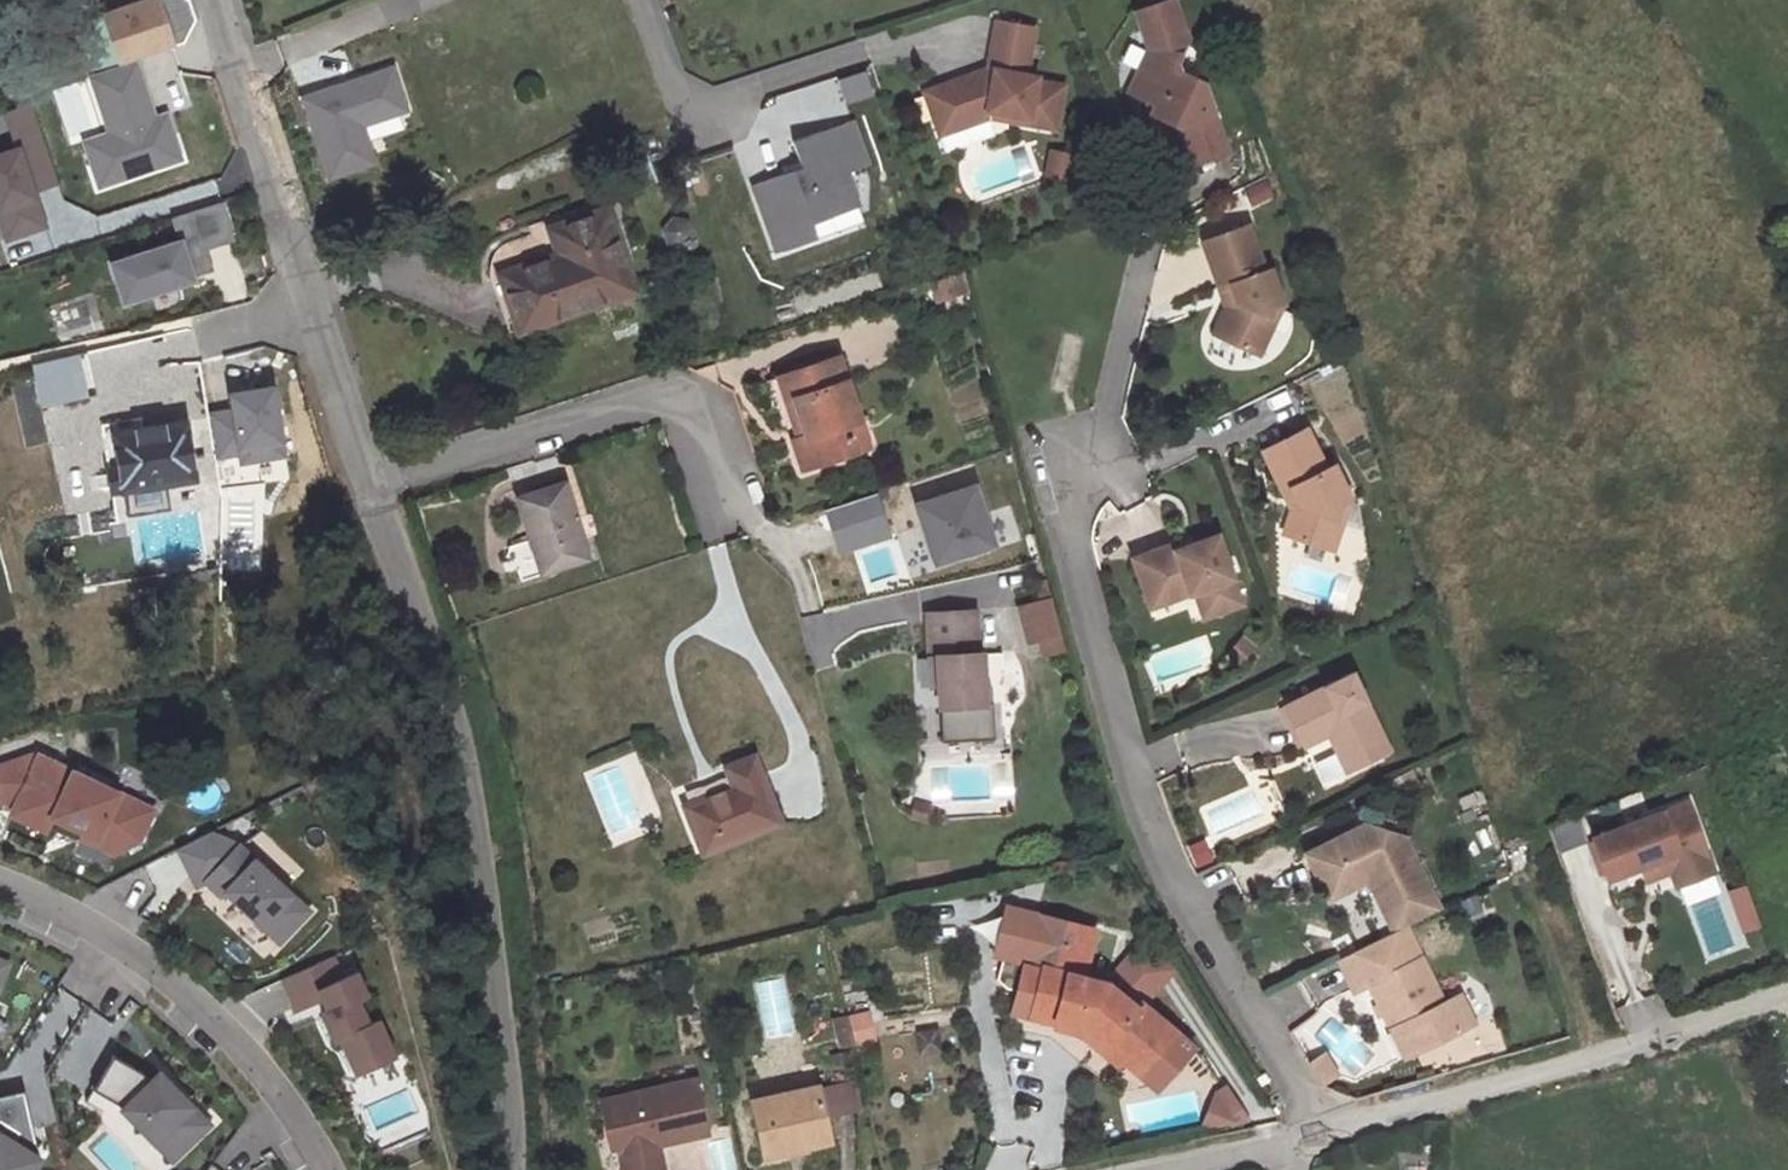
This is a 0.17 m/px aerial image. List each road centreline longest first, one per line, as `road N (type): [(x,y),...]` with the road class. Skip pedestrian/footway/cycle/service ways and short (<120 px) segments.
road 1 (residential): [(1322,1135),(1174,884),(1126,752),(1064,527),(1086,458)]
road 2 (unclassified): [(377,489),(465,774),(502,1031),(512,1169)]
road 3 (unclassified): [(216,0),(377,489)]
road 4 (residential): [(1787,994),(1322,1135)]
road 5 (residential): [(325,1169),(277,1092),(206,1012),(123,947),(0,885)]
road 6 (residential): [(377,489),(664,399),(692,410),(722,500)]
road 7 (residential): [(1322,1135),(1159,1169)]

